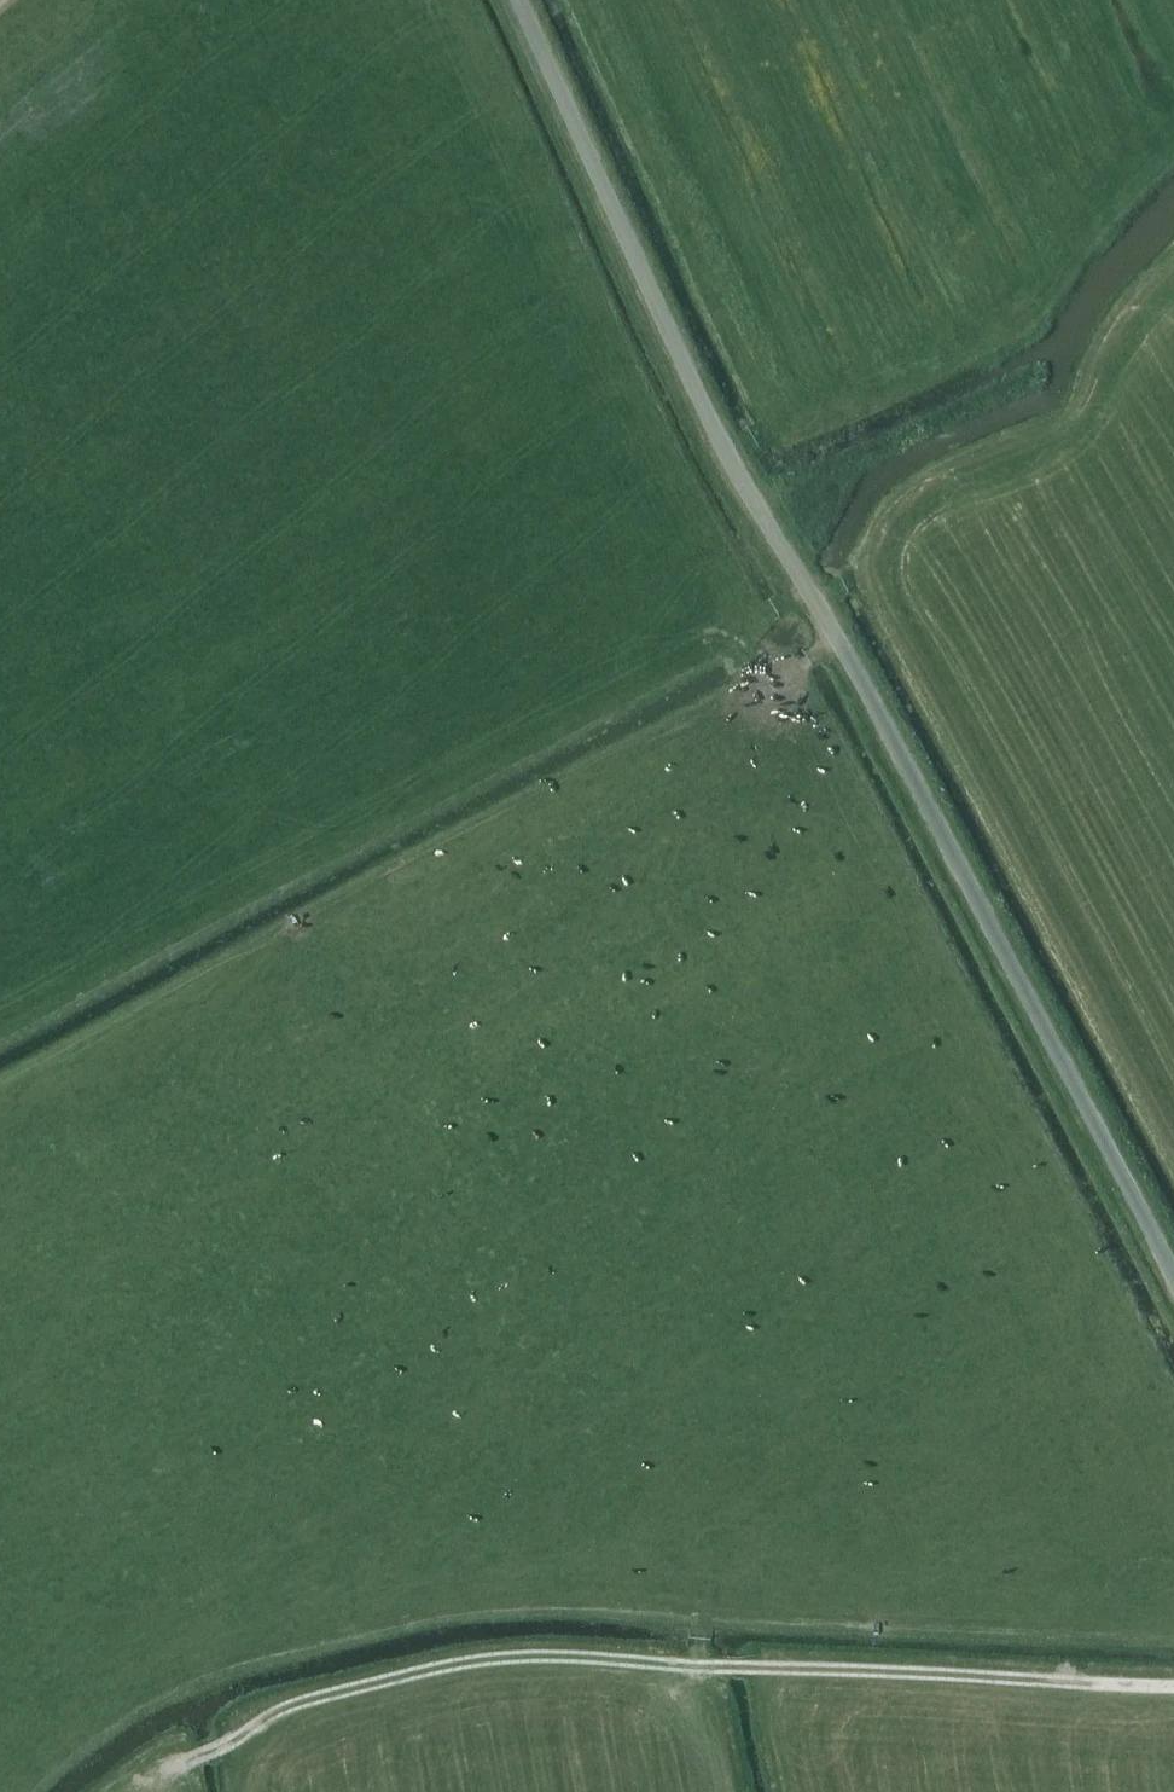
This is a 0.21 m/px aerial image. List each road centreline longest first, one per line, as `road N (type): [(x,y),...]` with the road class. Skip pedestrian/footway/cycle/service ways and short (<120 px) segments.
road 1 (unclassified): [(1173,1273),(592,165),(517,0)]

